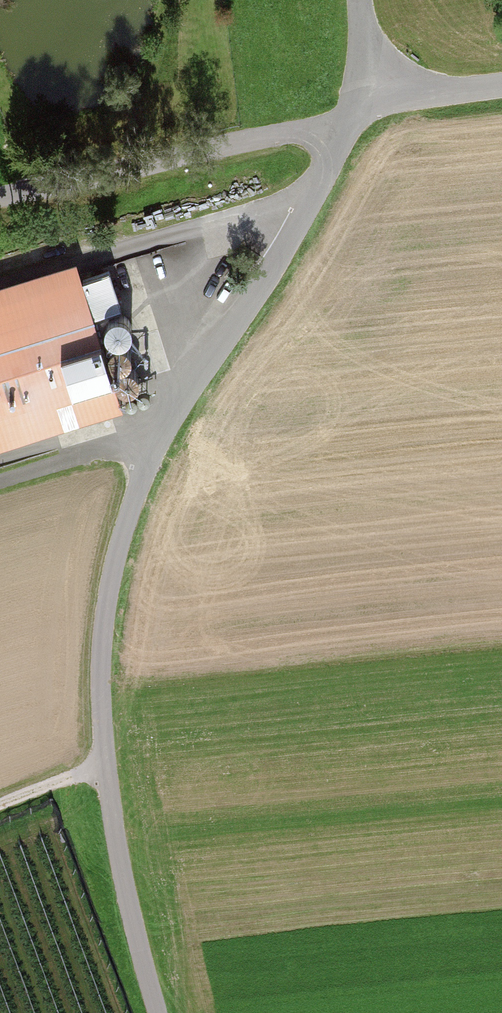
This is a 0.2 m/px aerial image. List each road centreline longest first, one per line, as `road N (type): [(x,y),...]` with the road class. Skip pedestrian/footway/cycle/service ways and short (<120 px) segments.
road 1 (unclassified): [(159,1012),(103,766),(104,633),(131,514),(160,435),(363,110)]
road 2 (unclassified): [(363,110),(310,130),(0,195)]
road 3 (unclassified): [(501,85),(363,110)]

